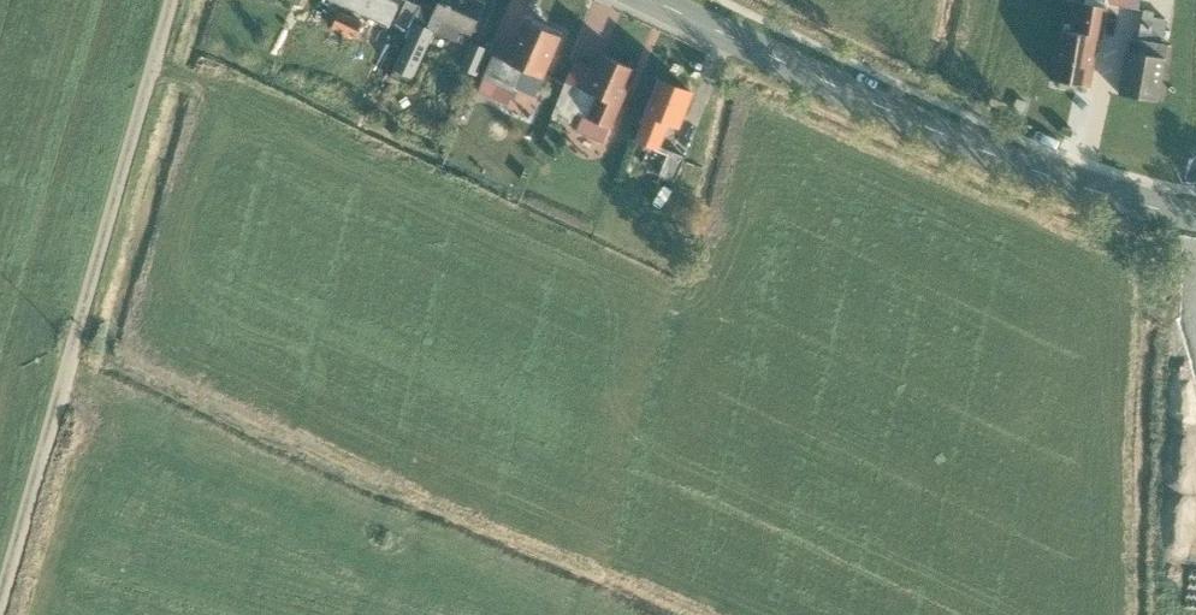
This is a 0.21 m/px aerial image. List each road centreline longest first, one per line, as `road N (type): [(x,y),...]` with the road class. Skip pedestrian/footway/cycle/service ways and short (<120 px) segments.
road 1 (track): [(171,0),(0,597)]
road 2 (tertiary): [(646,0),(1024,165),(1195,215)]

